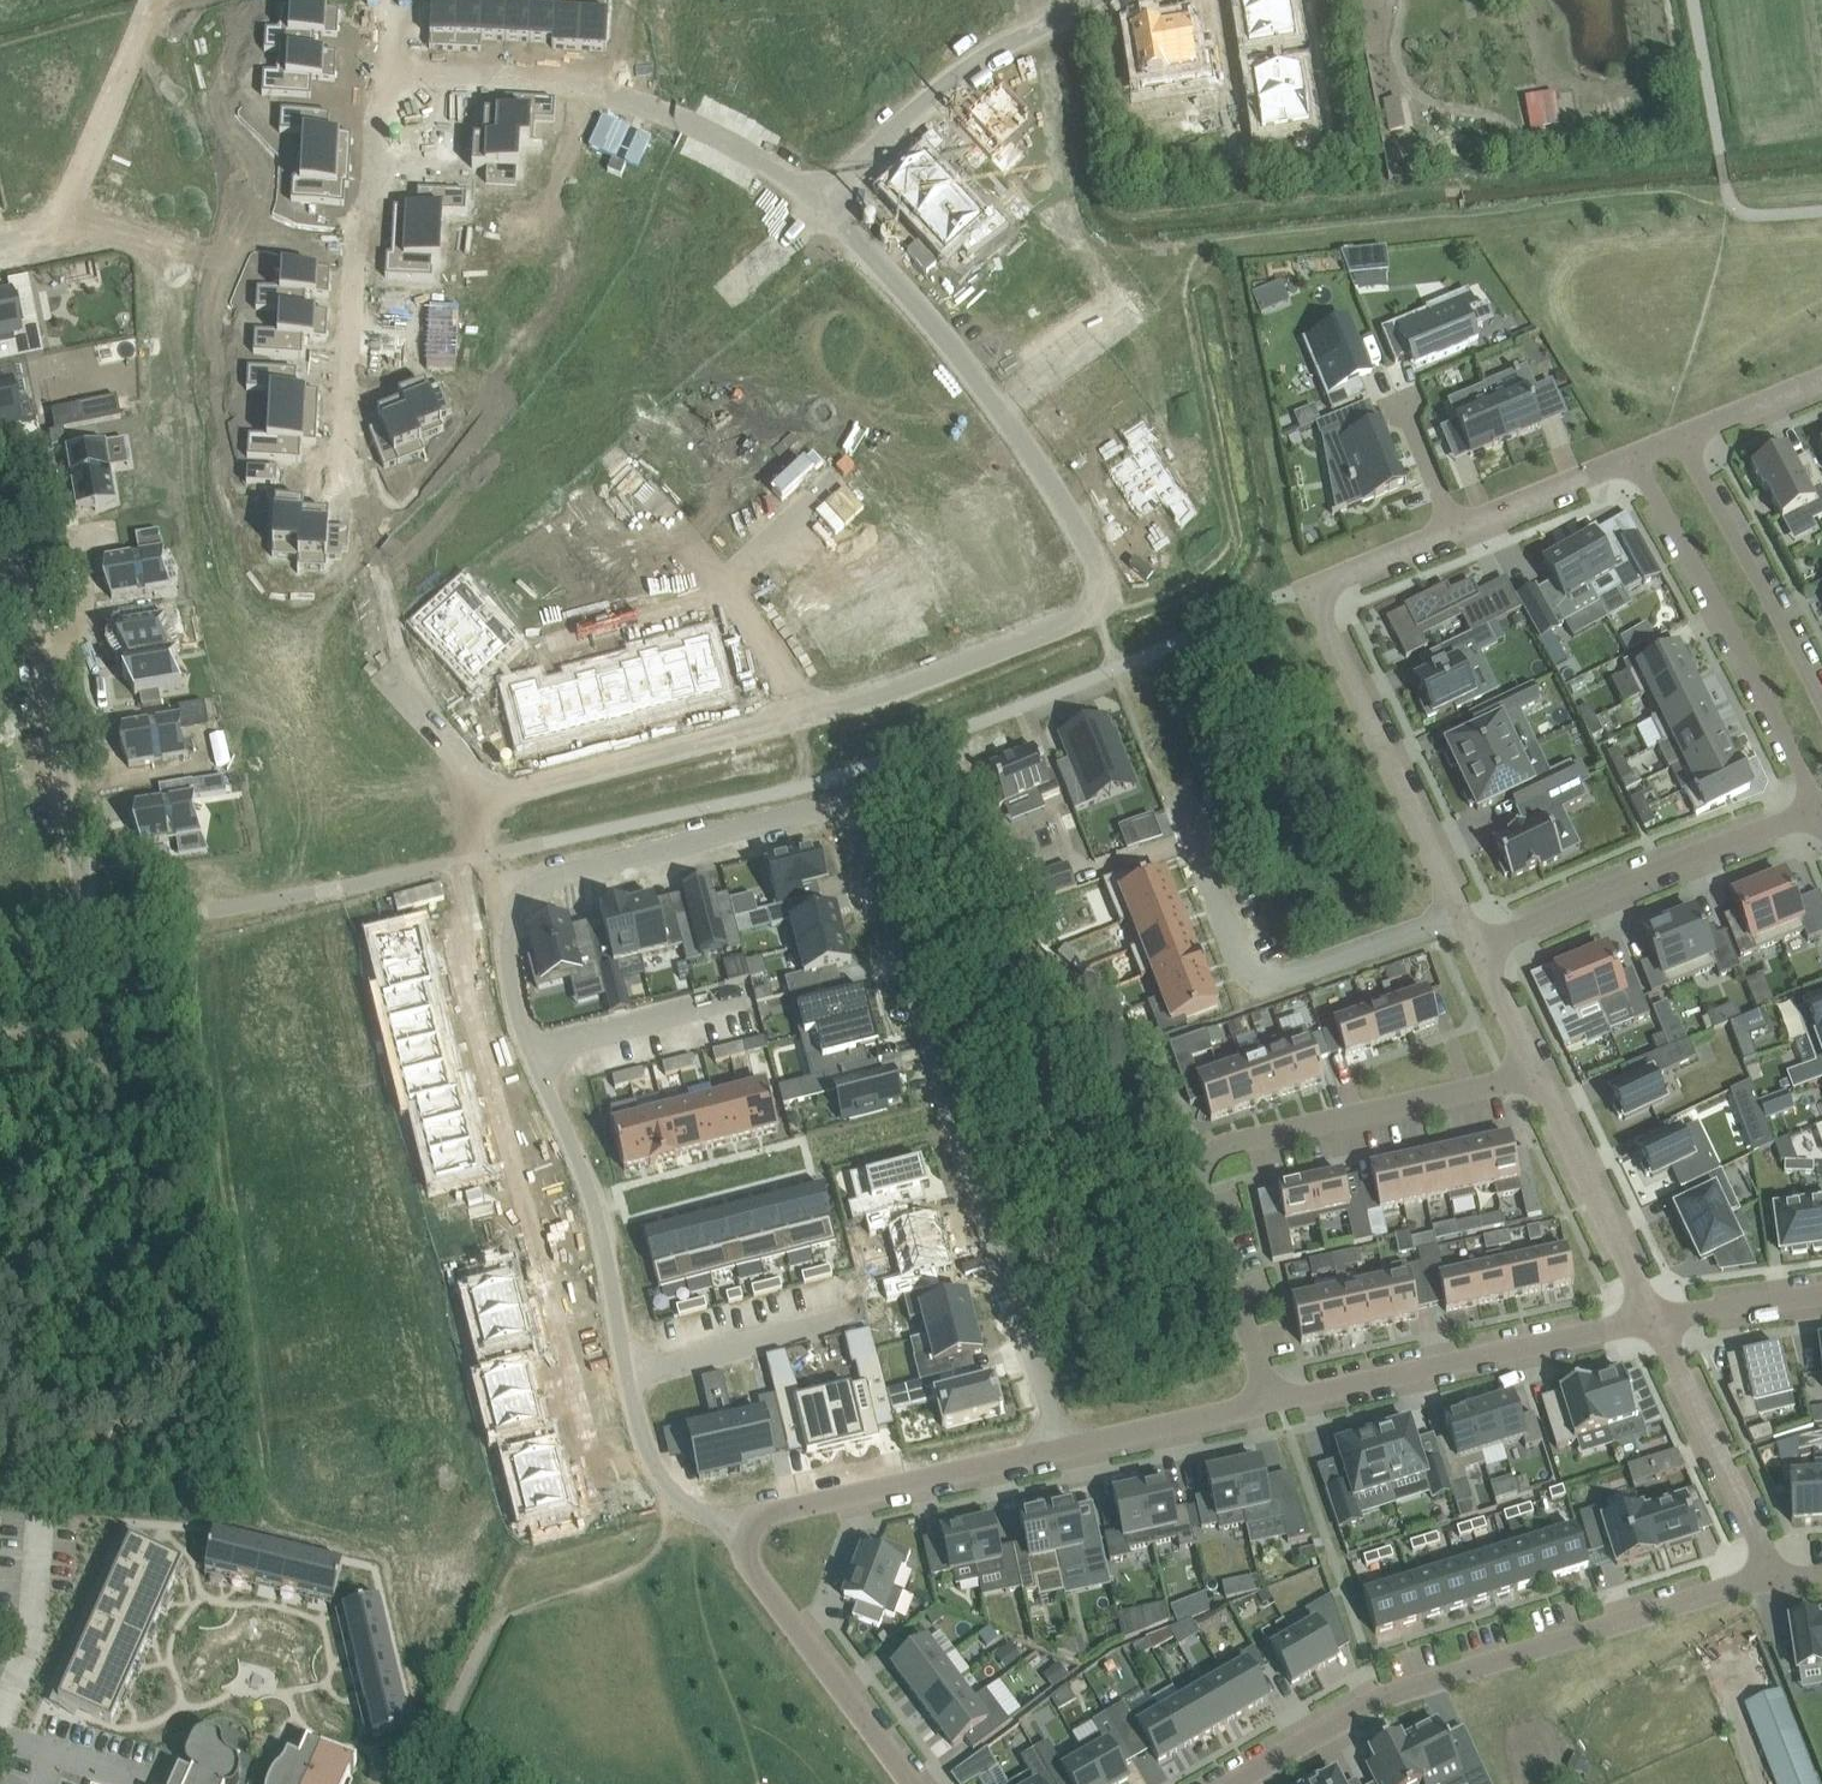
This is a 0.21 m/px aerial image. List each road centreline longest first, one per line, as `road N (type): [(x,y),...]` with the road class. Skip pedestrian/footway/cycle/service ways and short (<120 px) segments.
road 1 (residential): [(1055,1450),(850,822),(818,810),(539,880),(517,900),(505,938),(531,1050)]
road 2 (residential): [(1459,916),(1324,633),(1320,599),(1346,575),(1635,455)]
road 3 (residential): [(372,154),(346,257),(357,520),(400,670),(472,800)]
road 4 (residential): [(1535,1074),(1240,1138),(1204,1159),(1200,1195),(1271,1404)]
road 5 (residential): [(1228,1783),(1382,1694),(1761,1576)]
road 6 (residential): [(814,718),(1110,604),(1077,524),(1000,409)]
road 7 (residential): [(71,944),(34,731),(63,642),(46,602),(0,552)]
road 8 (residential): [(1459,916),(1278,981),(1243,964),(1178,802)]
road 9 (residential): [(1821,810),(1635,455)]
road 10 (residential): [(1656,1319),(1271,1404)]
road 11 (residential): [(819,204),(652,111),(462,72)]
road 12 (residential): [(1475,949),(1821,810)]
road 13 (residential): [(472,800),(563,785),(814,718)]
road 14 (residential): [(531,1050),(597,1200),(629,1371)]
road 15 (residential): [(1055,1450),(773,1509),(758,1515),(747,1535)]
road 16 (residential): [(0,242),(57,224),(154,0)]
road 17 (residential): [(1055,17),(1003,40),(949,81),(819,204)]
road 18 (residential): [(747,1535),(748,1566),(913,1783)]
road 19 (residential): [(1821,697),(1679,436)]
road 20 (residential): [(1761,1576),(1764,1549),(1656,1319)]
road 21 (residential): [(1000,409),(819,204)]
road 22 (residential): [(1656,1319),(1535,1074)]
road 23 (residential): [(629,1371),(850,1316)]
road 24 (residential): [(531,1050),(751,992)]
road 25 (residential): [(1271,1404),(1055,1450)]
road 26 (residential): [(629,1371),(645,1446),(658,1468),(747,1535)]
road 27 (residential): [(1138,308),(1000,409)]
road 28 (residential): [(1821,1295),(1656,1319)]
road 29 (residential): [(722,579),(814,718)]
road 30 (residential): [(0,1742),(151,1781)]
road 31 (residential): [(1679,436),(1821,377)]
road 32 (residential): [(838,481),(722,579)]
road 33 (residential): [(372,154),(399,165),(432,153),(462,72)]
road 34 (residential): [(819,204),(715,301)]
road 35 (residential): [(722,579),(629,474)]
road 36 (residential): [(1535,1074),(1475,949)]
road 37 (residential): [(1215,0),(1235,126)]

